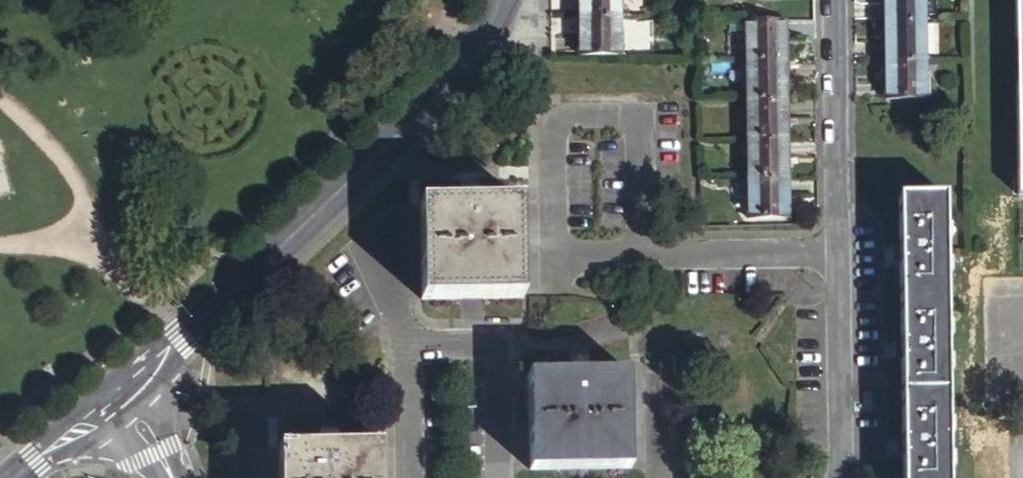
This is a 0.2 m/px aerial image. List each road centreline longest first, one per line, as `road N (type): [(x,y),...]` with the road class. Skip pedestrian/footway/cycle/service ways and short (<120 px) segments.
road 1 (tertiary): [(128,379),(412,132),(473,58),(501,0)]
road 2 (residential): [(828,477),(832,0)]
road 3 (tertiary): [(11,477),(128,379)]

